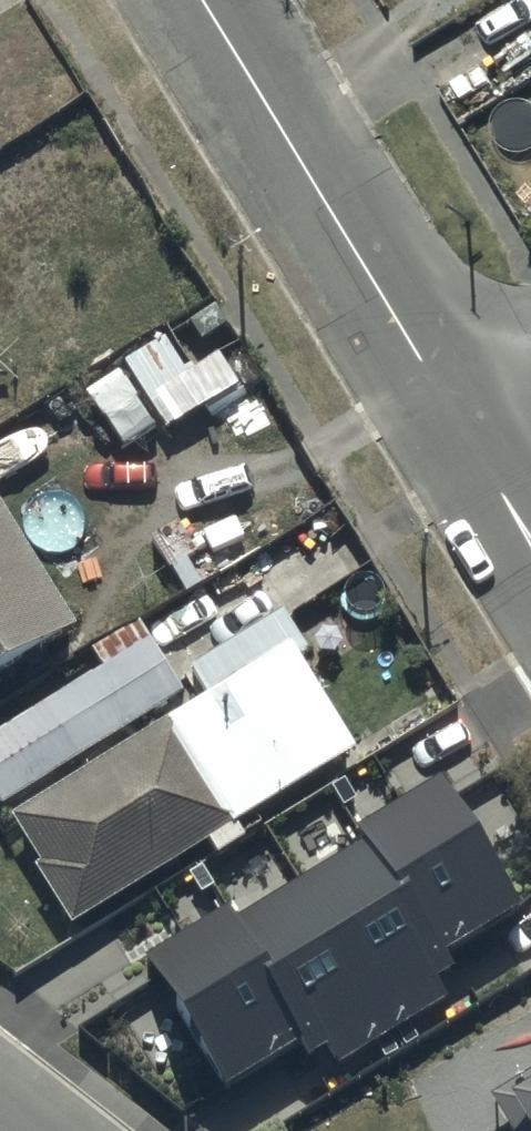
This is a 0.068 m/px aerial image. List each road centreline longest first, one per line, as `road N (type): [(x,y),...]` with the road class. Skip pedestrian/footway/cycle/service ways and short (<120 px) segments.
road 1 (residential): [(200,0),(466,435)]
road 2 (residential): [(466,435),(530,541)]

